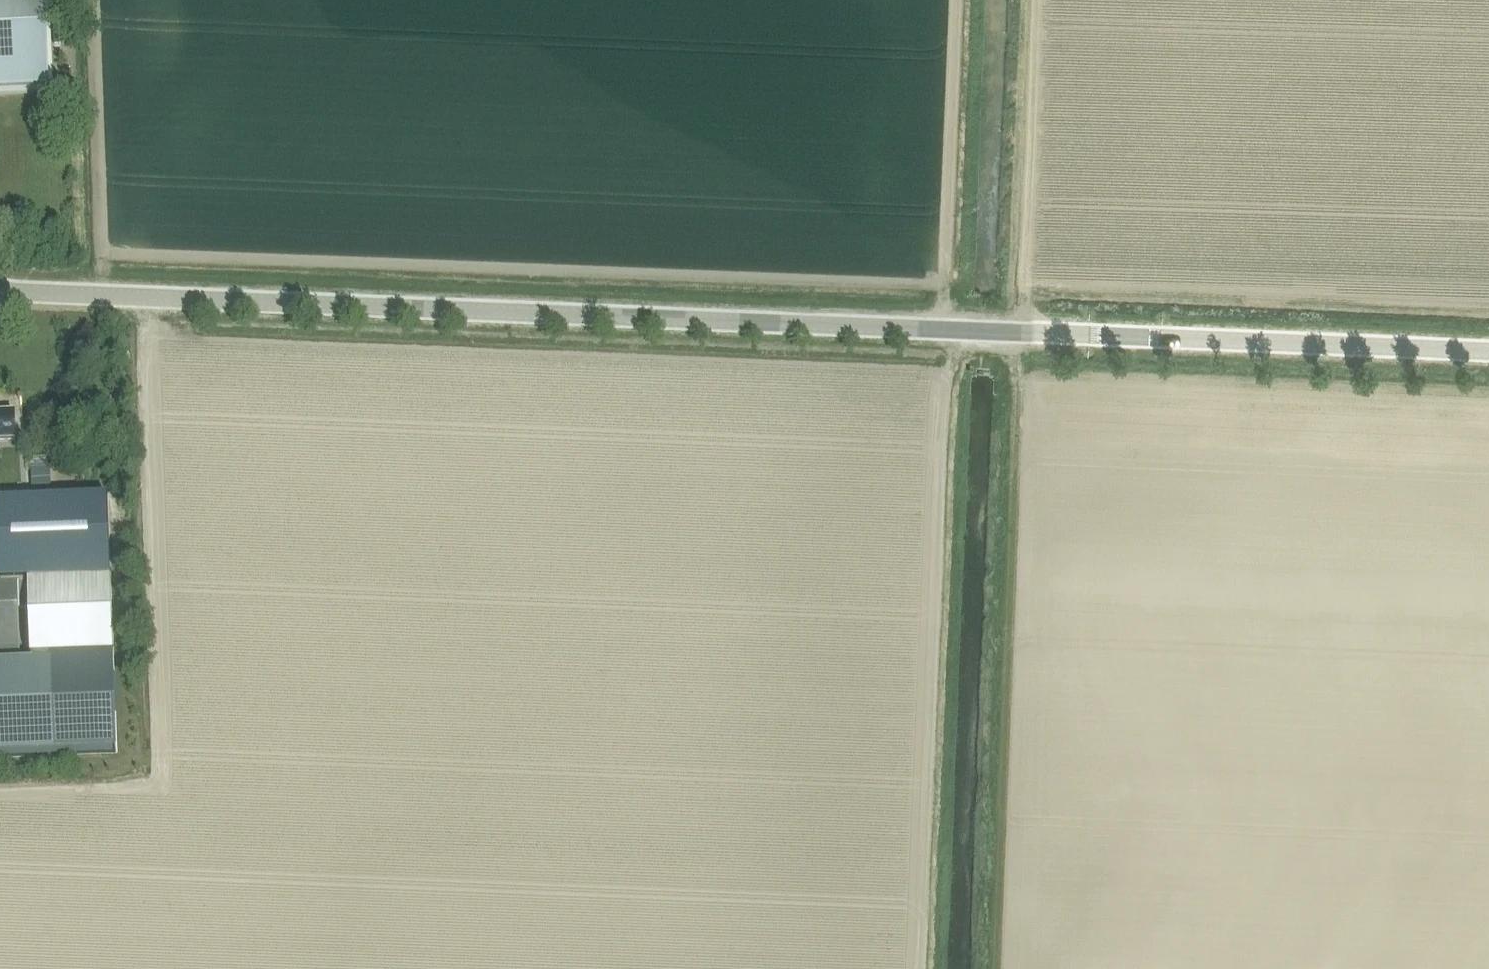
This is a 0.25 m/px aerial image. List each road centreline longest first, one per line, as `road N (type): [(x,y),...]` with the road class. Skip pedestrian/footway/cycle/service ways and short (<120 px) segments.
road 1 (unclassified): [(0,291),(1488,353)]

